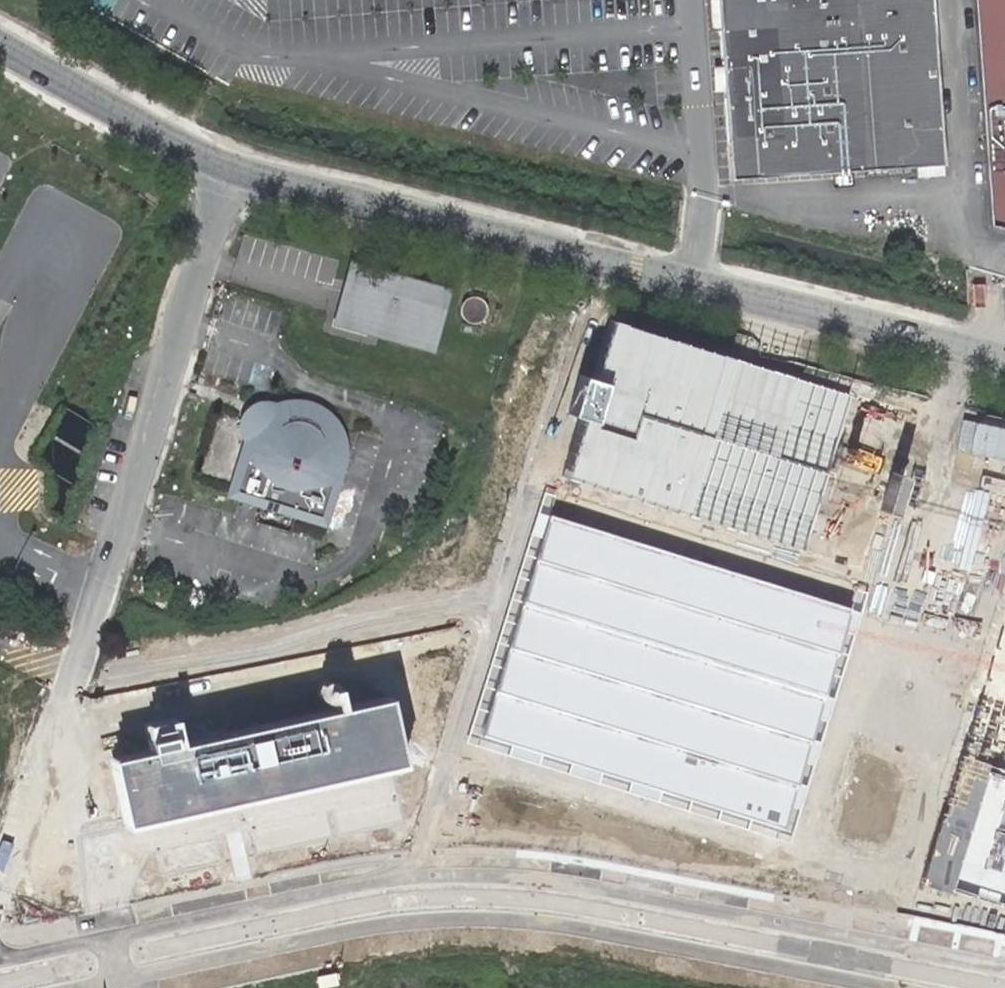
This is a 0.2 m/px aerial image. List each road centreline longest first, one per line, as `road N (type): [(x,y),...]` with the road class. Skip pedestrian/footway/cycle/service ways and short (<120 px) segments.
road 1 (unclassified): [(1004,968),(506,876),(382,879),(109,940)]
road 2 (unclassified): [(1004,361),(232,169)]
road 3 (unclassified): [(118,981),(361,928),(498,919),(892,987)]
road 4 (unclassified): [(232,169),(103,588),(0,885)]
road 5 (unknown): [(569,335),(421,875)]
road 6 (unclassified): [(232,169),(0,43)]

